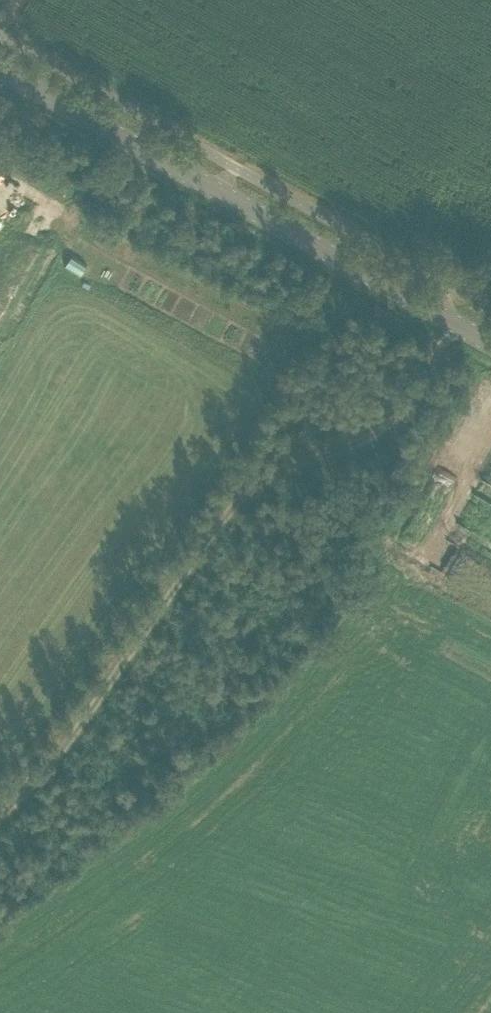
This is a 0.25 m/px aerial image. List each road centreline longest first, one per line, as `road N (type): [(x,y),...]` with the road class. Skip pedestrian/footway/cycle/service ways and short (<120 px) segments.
road 1 (tertiary): [(490,342),(0,67)]

